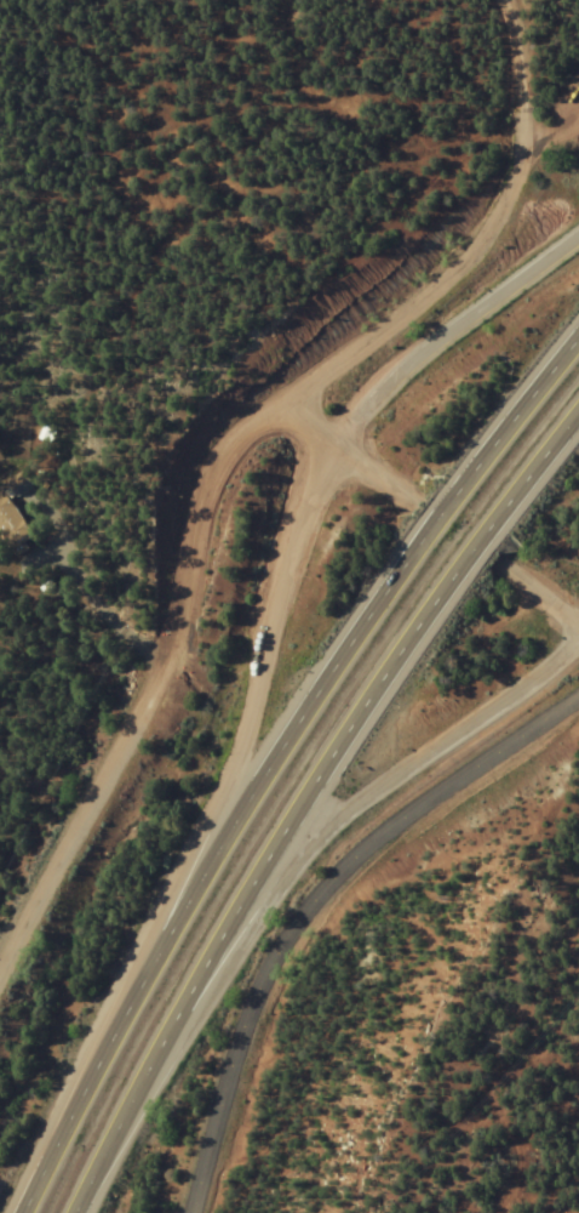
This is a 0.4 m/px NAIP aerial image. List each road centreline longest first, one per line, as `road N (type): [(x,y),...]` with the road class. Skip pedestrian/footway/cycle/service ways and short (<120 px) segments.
road 1 (residential): [(0,946),(164,630),(182,517),(206,450),(406,306),(486,212),(505,164),(510,69),(494,0)]
road 2 (motorway): [(578,340),(395,577),(195,893),(27,1212)]
road 3 (motorway): [(93,1212),(253,901),(464,560),(578,414)]
road 4 (residential): [(179,1212),(241,991),(282,921),(326,864),(391,802),(578,688)]
road 5 (motorway): [(332,448),(157,953)]
road 6 (motorway): [(253,901),(349,797),(574,631)]
road 7 (motorway): [(578,247),(332,448)]
road 8 (residential): [(274,406),(413,505)]

